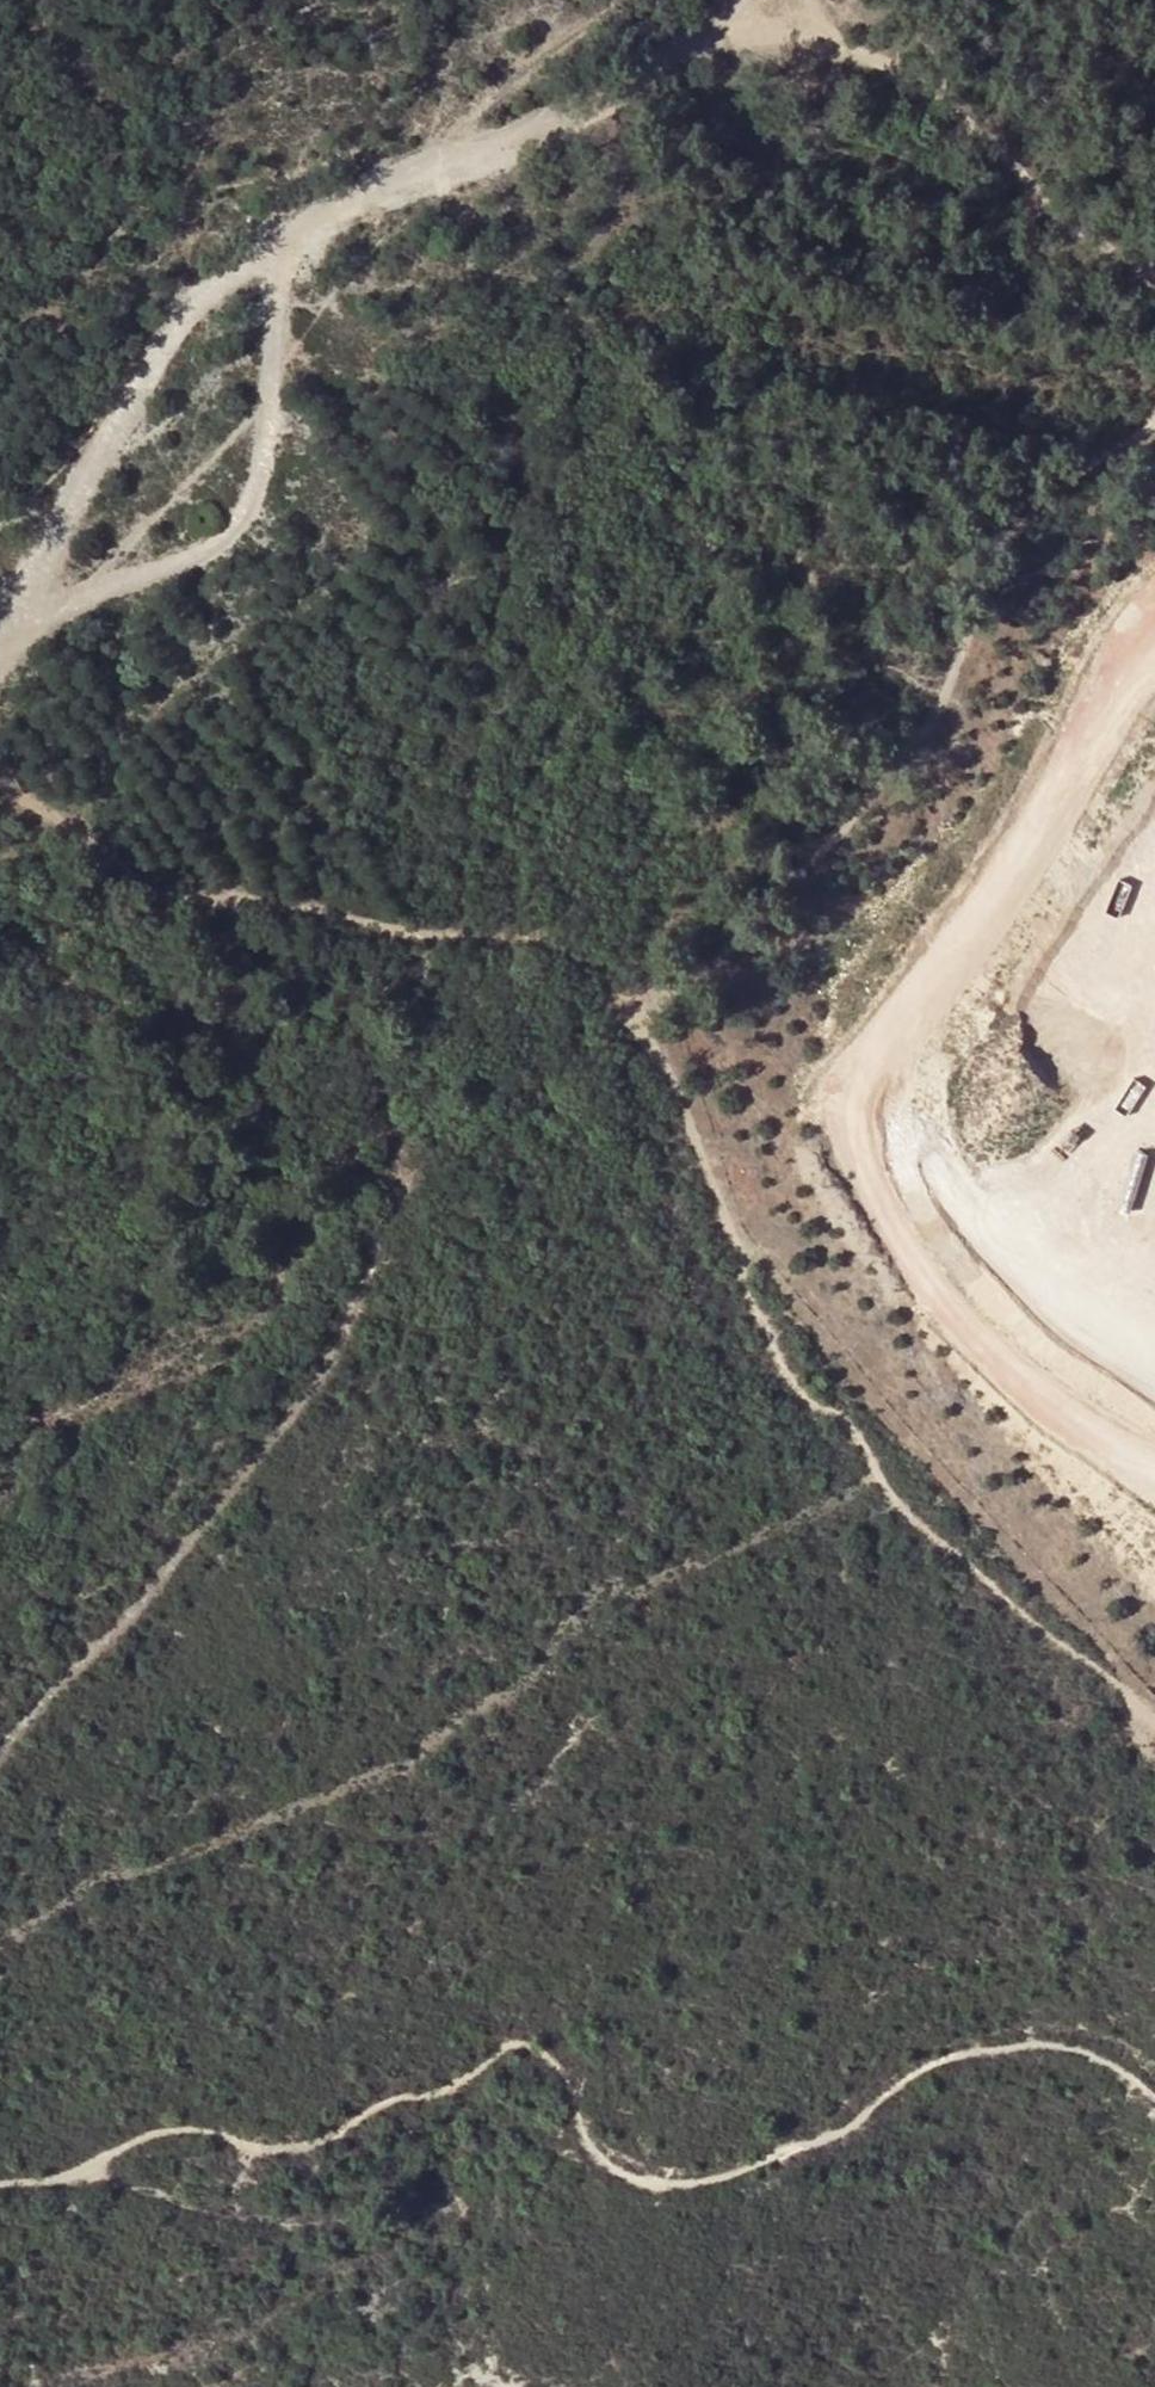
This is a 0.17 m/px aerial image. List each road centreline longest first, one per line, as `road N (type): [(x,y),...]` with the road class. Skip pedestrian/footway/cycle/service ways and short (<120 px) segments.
road 1 (track): [(737,0),(248,250),(177,337),(54,557),(0,600)]

